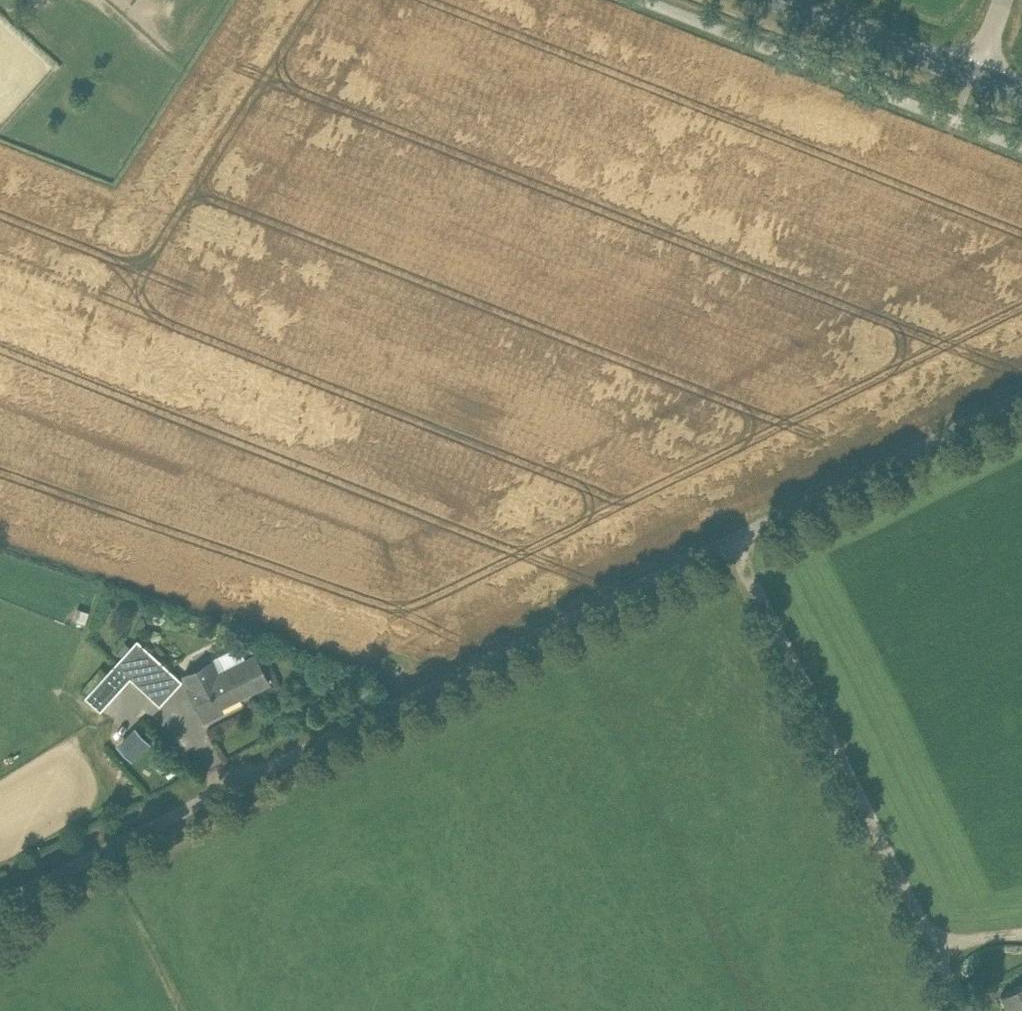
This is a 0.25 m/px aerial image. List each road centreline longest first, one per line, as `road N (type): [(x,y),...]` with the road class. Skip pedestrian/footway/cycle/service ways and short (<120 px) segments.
road 1 (unclassified): [(0,901),(1021,388)]
road 2 (tertiary): [(982,79),(782,0)]

